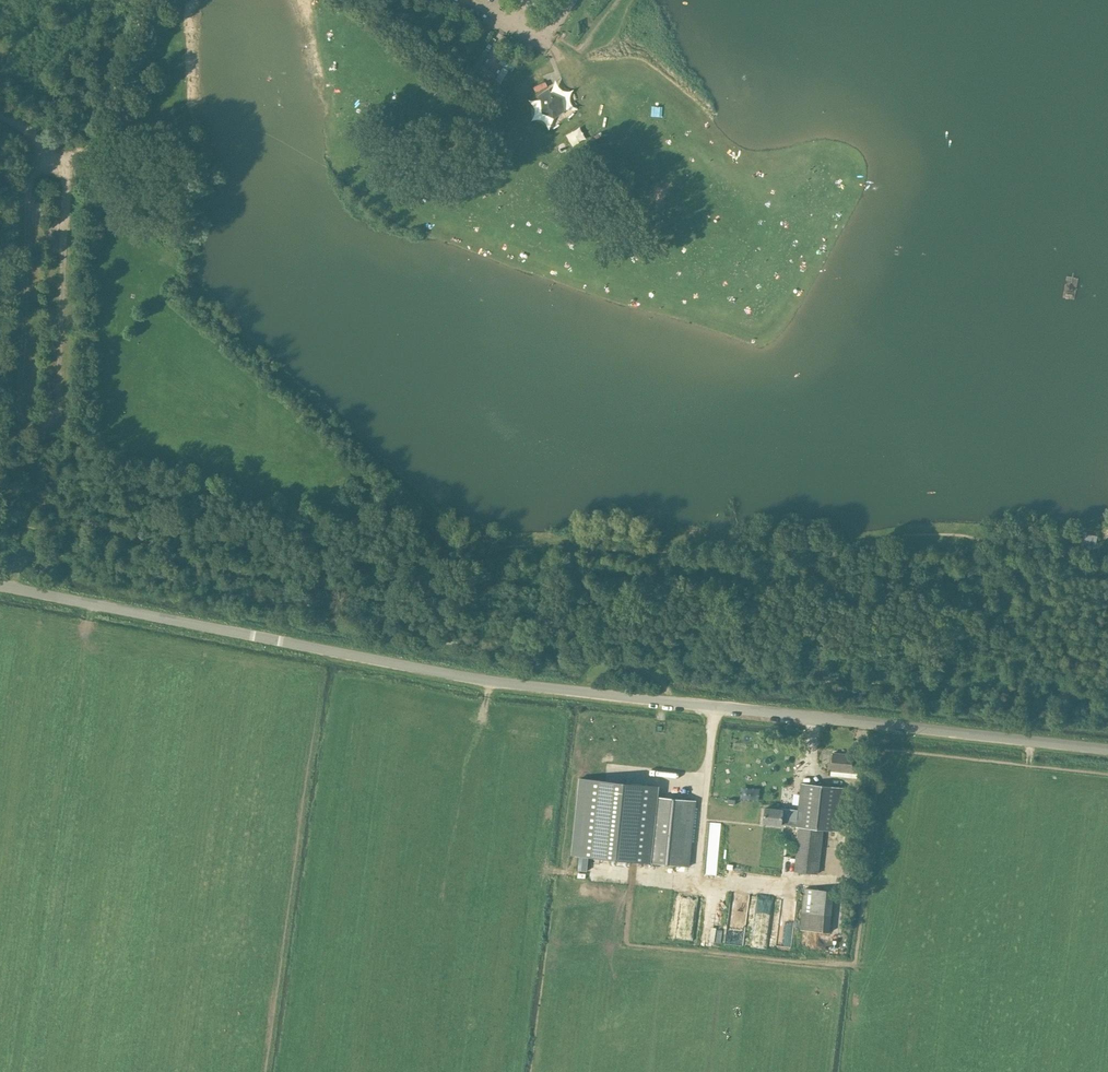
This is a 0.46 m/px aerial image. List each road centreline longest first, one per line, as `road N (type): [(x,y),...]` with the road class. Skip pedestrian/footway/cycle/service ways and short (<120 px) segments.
road 1 (unclassified): [(1107,753),(618,700),(330,658),(0,589)]
road 2 (unknown): [(566,0),(542,39),(477,0)]

